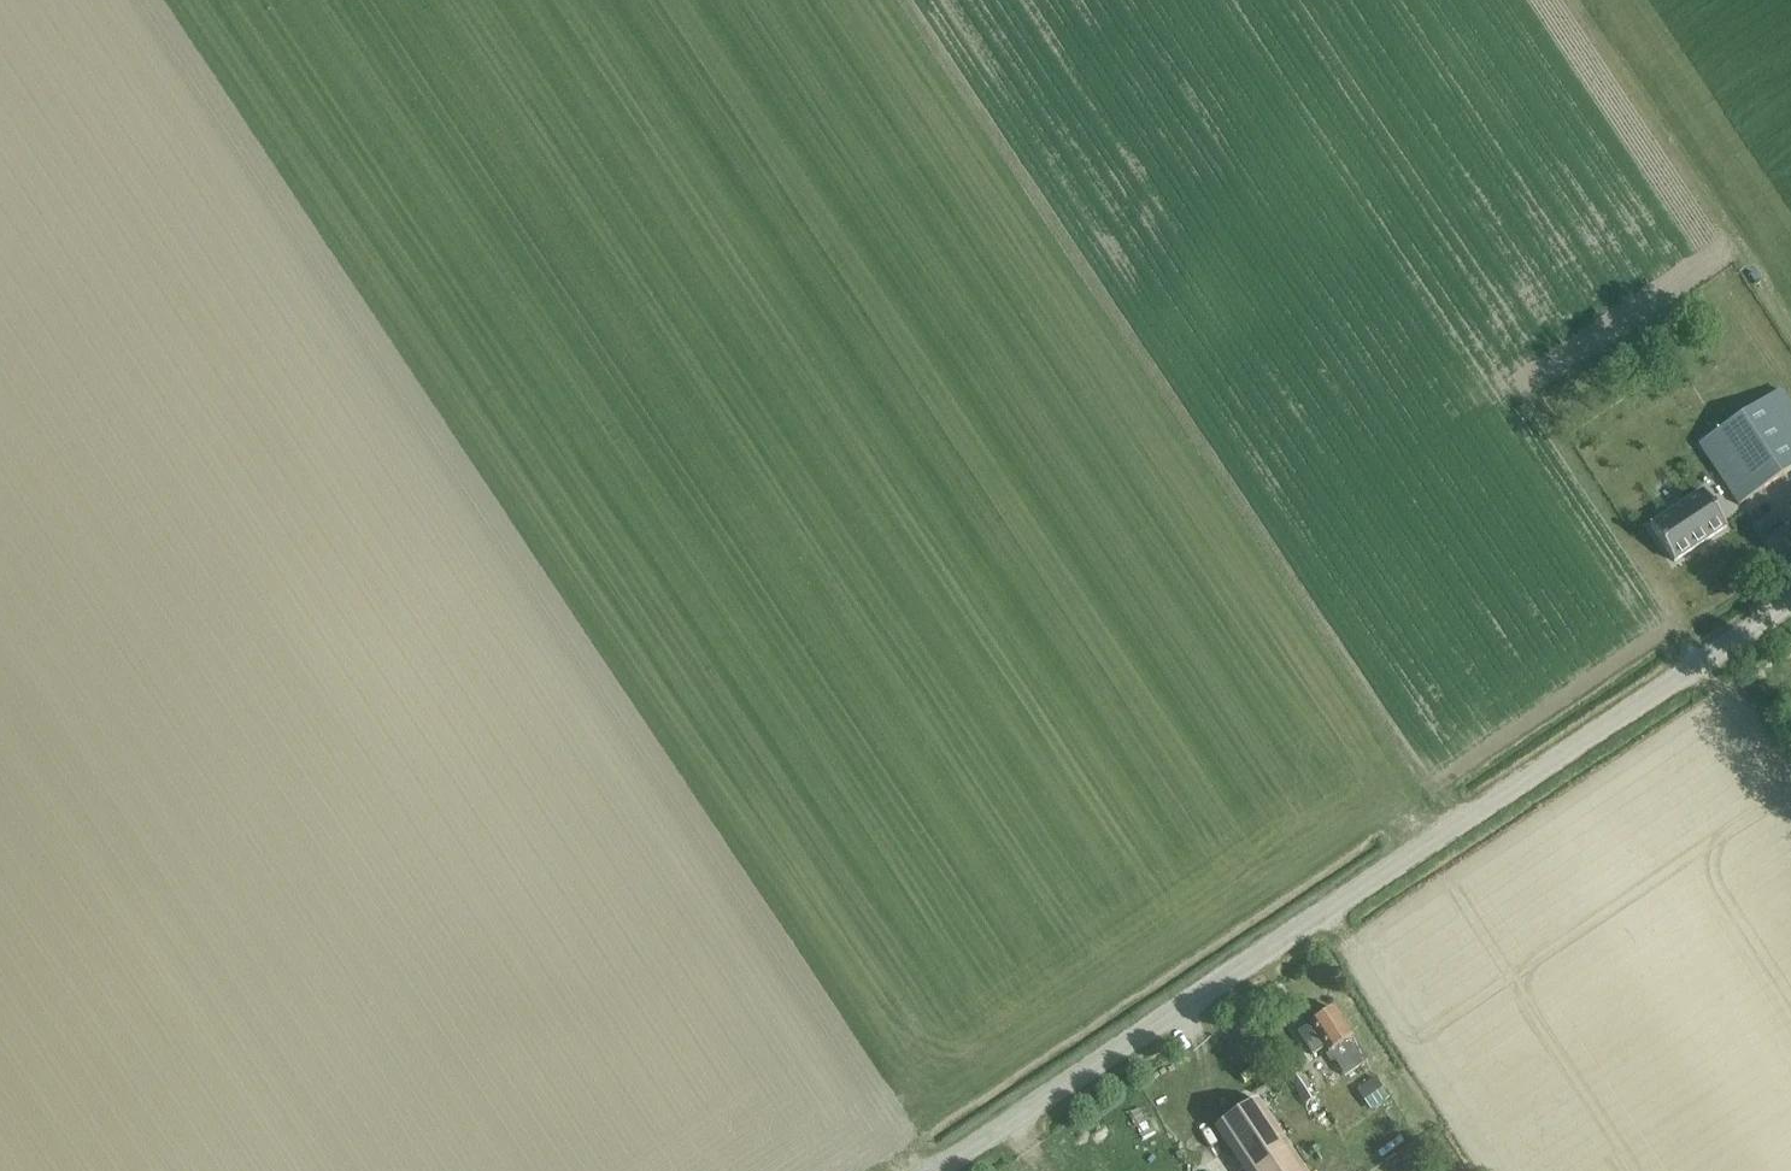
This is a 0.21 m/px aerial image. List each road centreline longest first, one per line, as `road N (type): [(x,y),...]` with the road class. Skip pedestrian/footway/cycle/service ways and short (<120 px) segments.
road 1 (unclassified): [(931,1170),(1790,599)]

